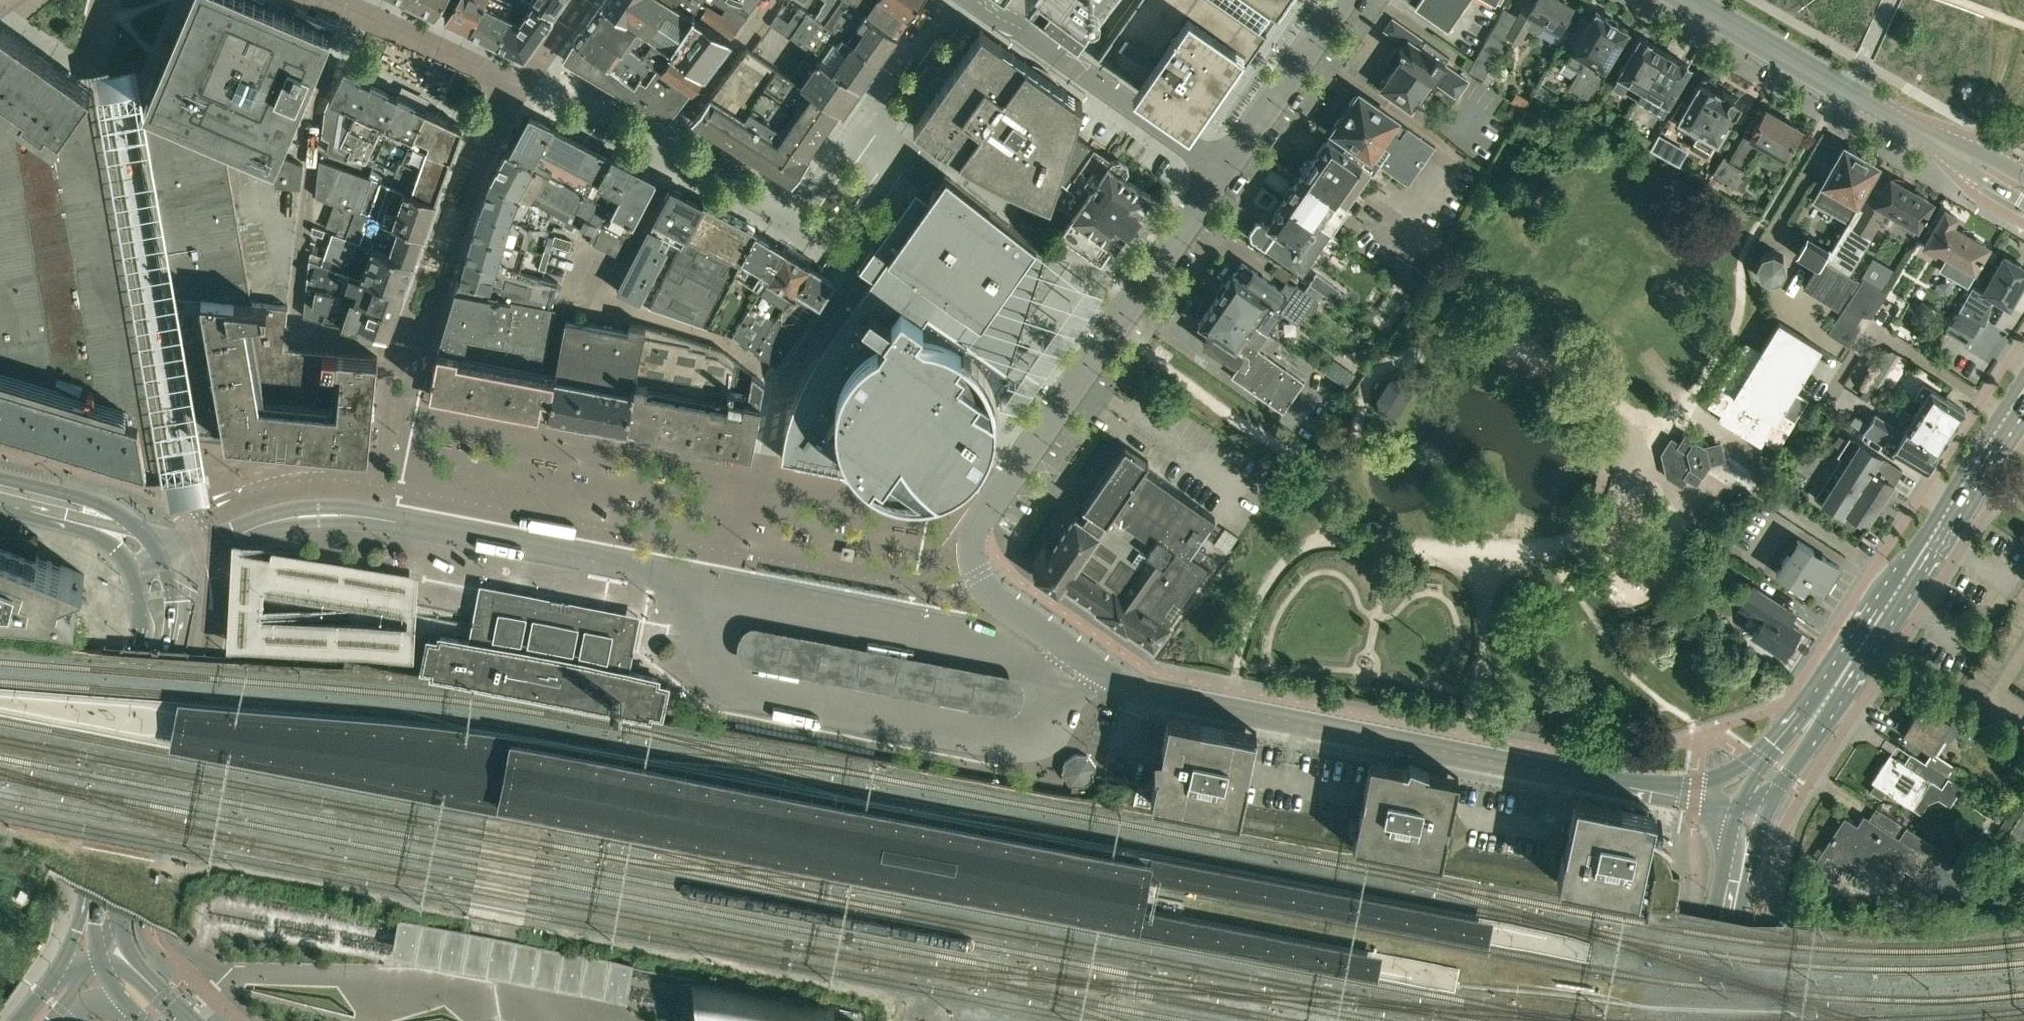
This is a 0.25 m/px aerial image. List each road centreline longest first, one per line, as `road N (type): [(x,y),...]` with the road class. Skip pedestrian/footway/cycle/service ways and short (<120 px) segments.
road 1 (residential): [(1753,808),(1145,692),(1067,648)]
road 2 (unclassified): [(1067,648),(987,589),(974,555),(976,529),(1221,173)]
road 3 (secondary): [(108,943),(122,914),(172,659),(174,587),(156,549),(108,507),(0,478)]
road 4 (secondary): [(0,506),(93,531),(126,563),(140,596),(140,645),(82,934)]
road 5 (secondary): [(1753,808),(2023,405)]
road 6 (unclassified): [(2023,190),(1687,0)]
road 7 (unclassified): [(1221,173),(975,0)]
road 8 (secondary): [(1709,1020),(1753,808)]
road 9 (unclassified): [(1221,173),(1340,0)]

